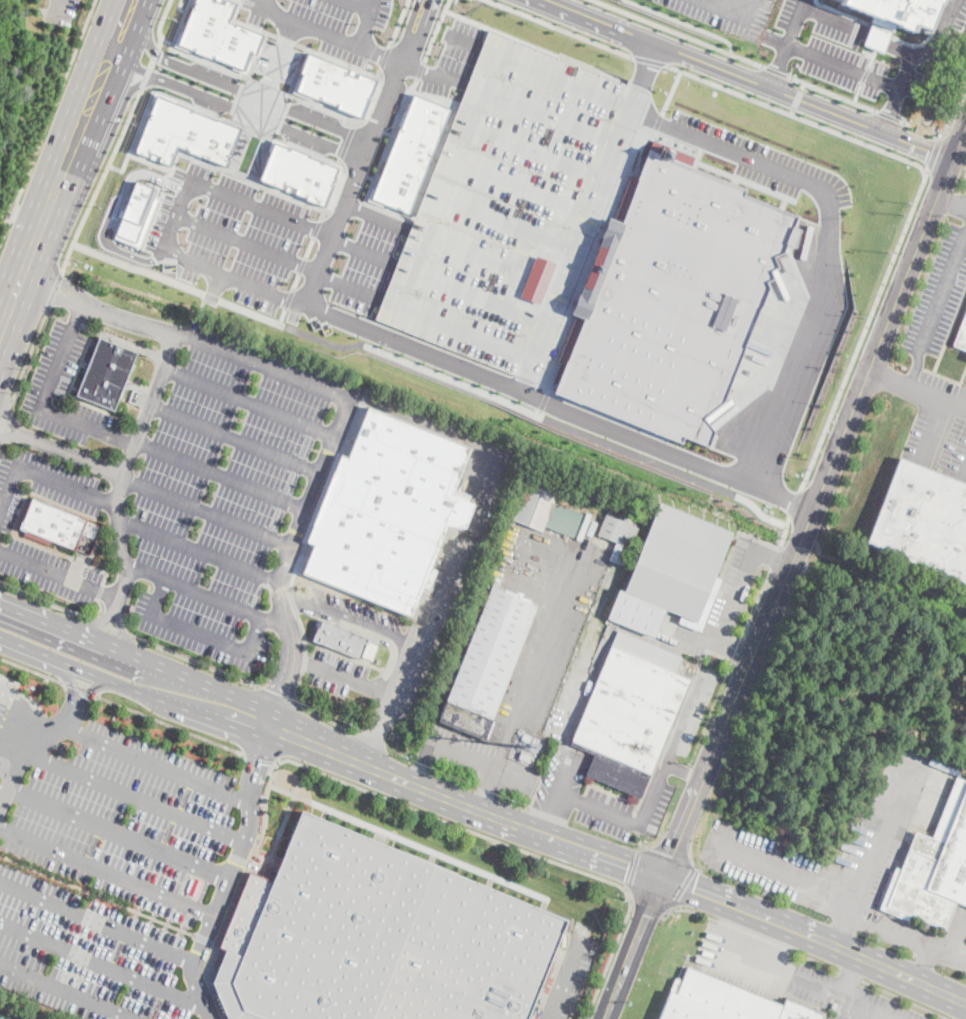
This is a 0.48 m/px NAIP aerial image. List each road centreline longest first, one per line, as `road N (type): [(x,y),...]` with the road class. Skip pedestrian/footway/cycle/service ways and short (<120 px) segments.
road 1 (tertiary): [(702,779),(965,113)]
road 2 (primary): [(162,685),(661,877)]
road 3 (primary): [(661,877),(965,1002)]
road 4 (residential): [(425,0),(306,304)]
road 5 (tertiary): [(652,40),(949,157)]
road 6 (residential): [(368,140),(160,58),(126,8)]
road 7 (residential): [(107,58),(362,158)]
road 8 (primary): [(114,39),(25,269)]
road 9 (primary): [(162,685),(136,659),(0,605)]
road 10 (primary): [(0,636),(133,689),(162,685)]

